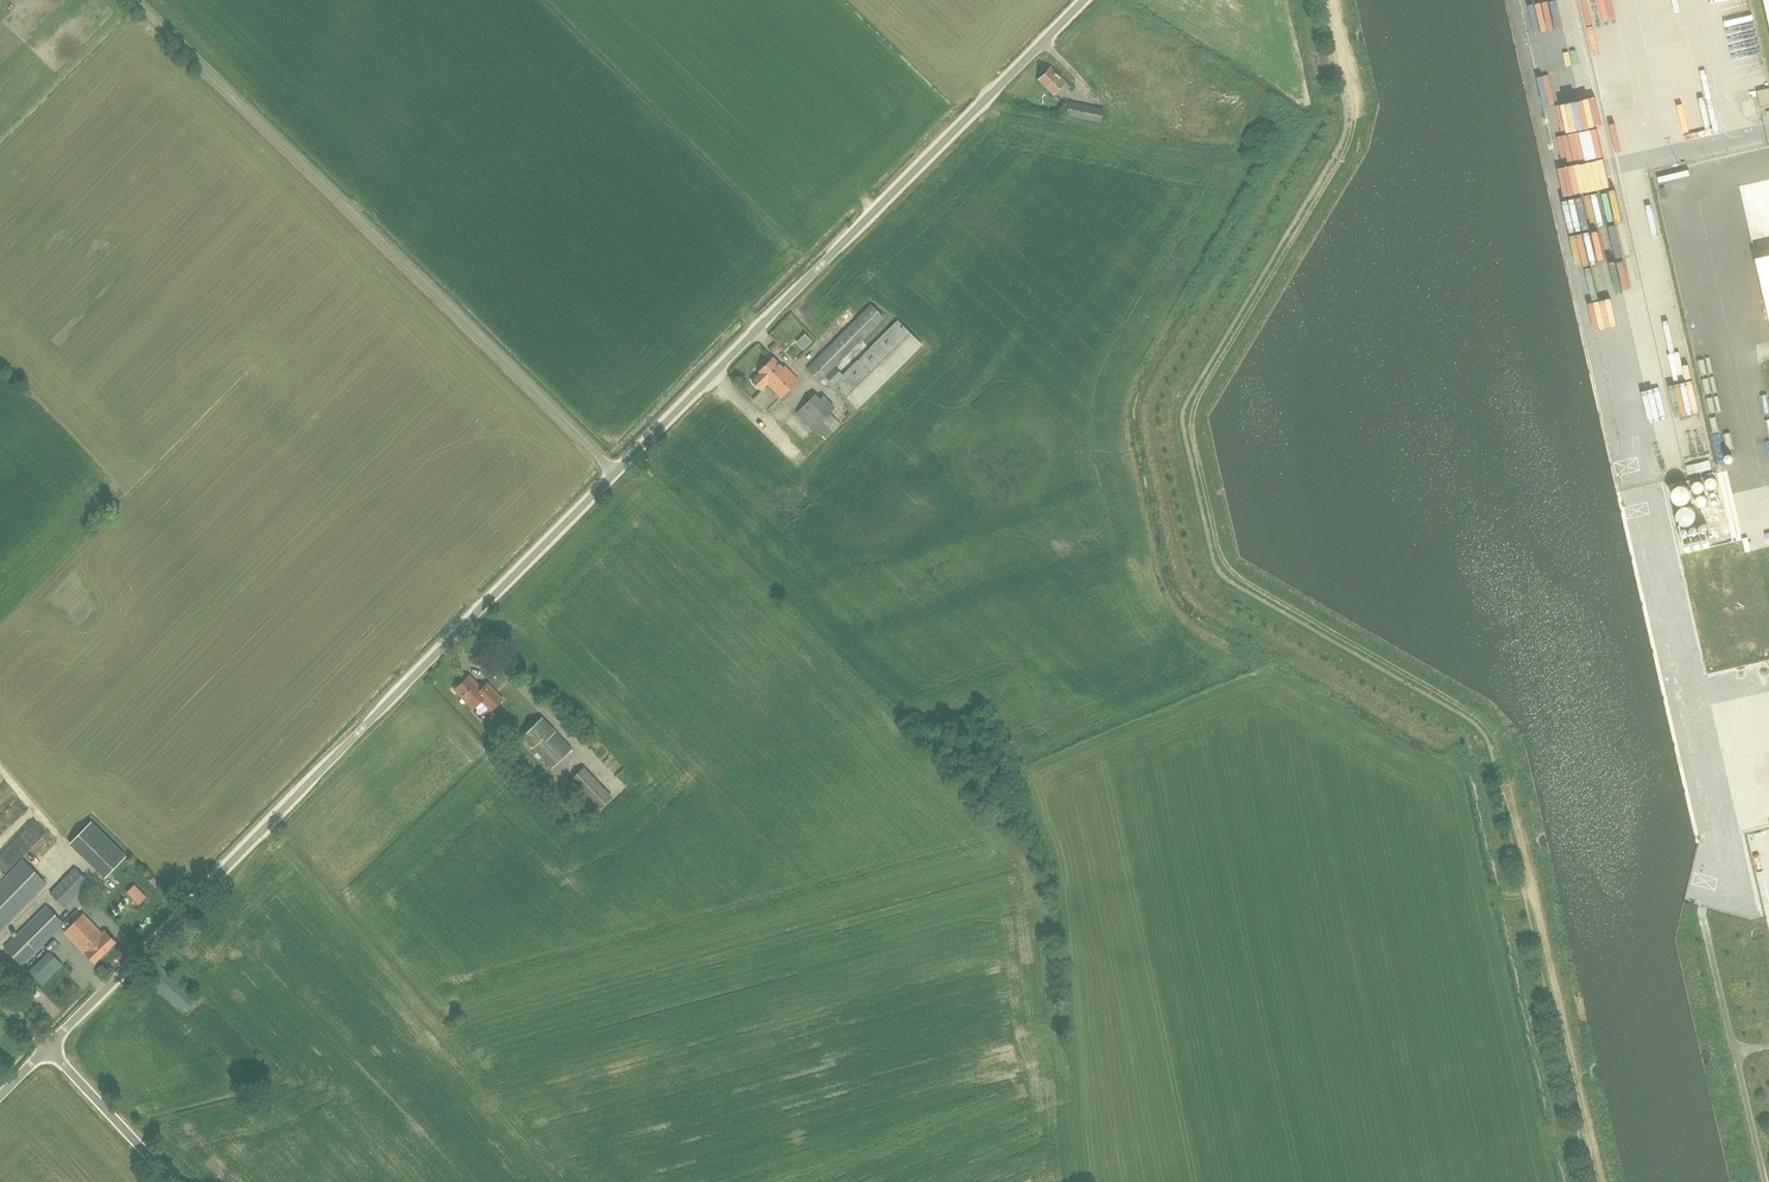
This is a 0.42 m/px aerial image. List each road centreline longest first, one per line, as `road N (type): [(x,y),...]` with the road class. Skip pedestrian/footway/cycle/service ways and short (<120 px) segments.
road 1 (unclassified): [(48,1047),(1083,0)]
road 2 (track): [(1333,0),(1354,94),(1350,140),(1198,396),(1192,434),(1219,552),(1241,582),(1462,707),(1493,736),(1601,1181)]
road 3 (unclassified): [(1768,133),(1574,177),(1647,497),(1640,543)]
road 4 (unclassified): [(1766,1181),(1703,912)]
road 5 (unclassified): [(173,1181),(48,1047)]

